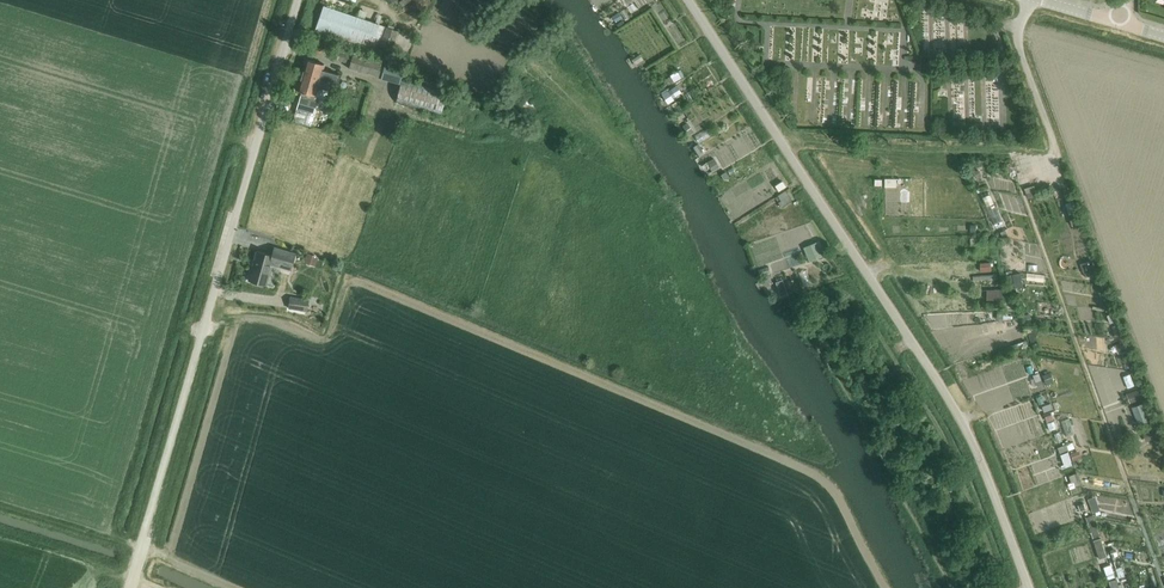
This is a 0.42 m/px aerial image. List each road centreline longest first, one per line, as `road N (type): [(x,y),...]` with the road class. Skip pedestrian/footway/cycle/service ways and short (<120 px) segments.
road 1 (tertiary): [(1028,587),(965,429),(688,0)]
road 2 (unclassified): [(127,587),(298,0)]

